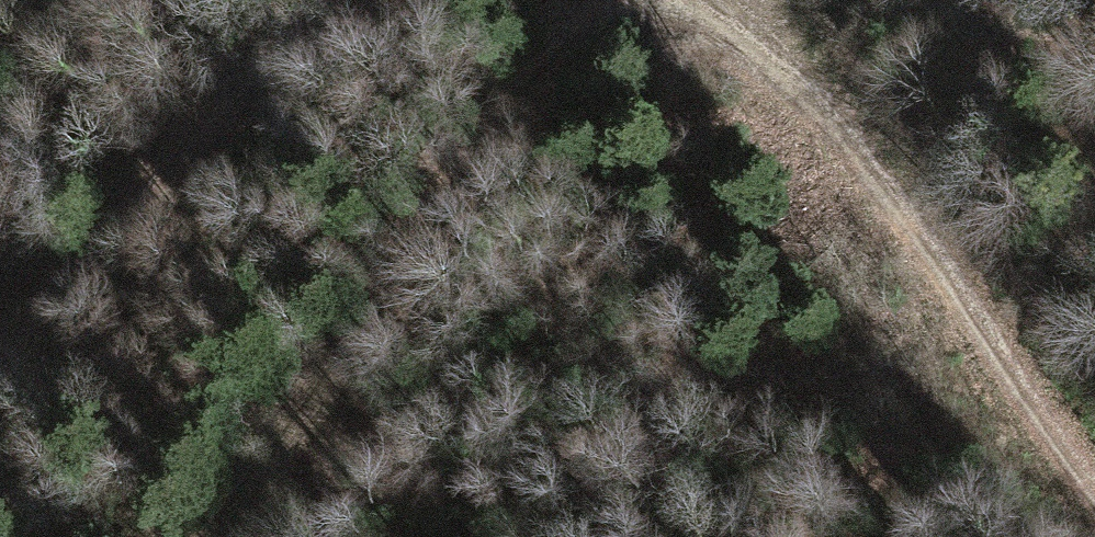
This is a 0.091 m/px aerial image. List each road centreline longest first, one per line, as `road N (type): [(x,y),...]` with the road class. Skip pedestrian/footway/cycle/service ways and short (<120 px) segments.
road 1 (track): [(626,0),(217,536)]
road 2 (track): [(1094,481),(911,216),(761,24),(733,0)]
road 3 (track): [(342,0),(303,30),(142,211),(0,328)]

